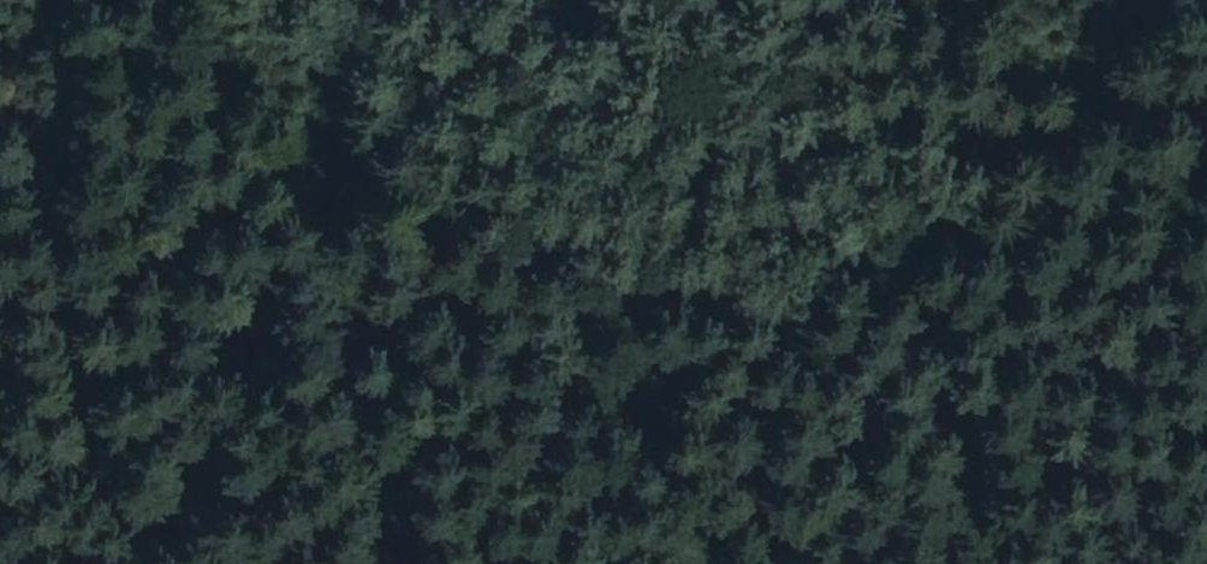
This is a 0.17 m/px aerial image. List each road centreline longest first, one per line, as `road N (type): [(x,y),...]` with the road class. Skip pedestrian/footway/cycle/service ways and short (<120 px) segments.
road 1 (track): [(0,124),(59,0)]

